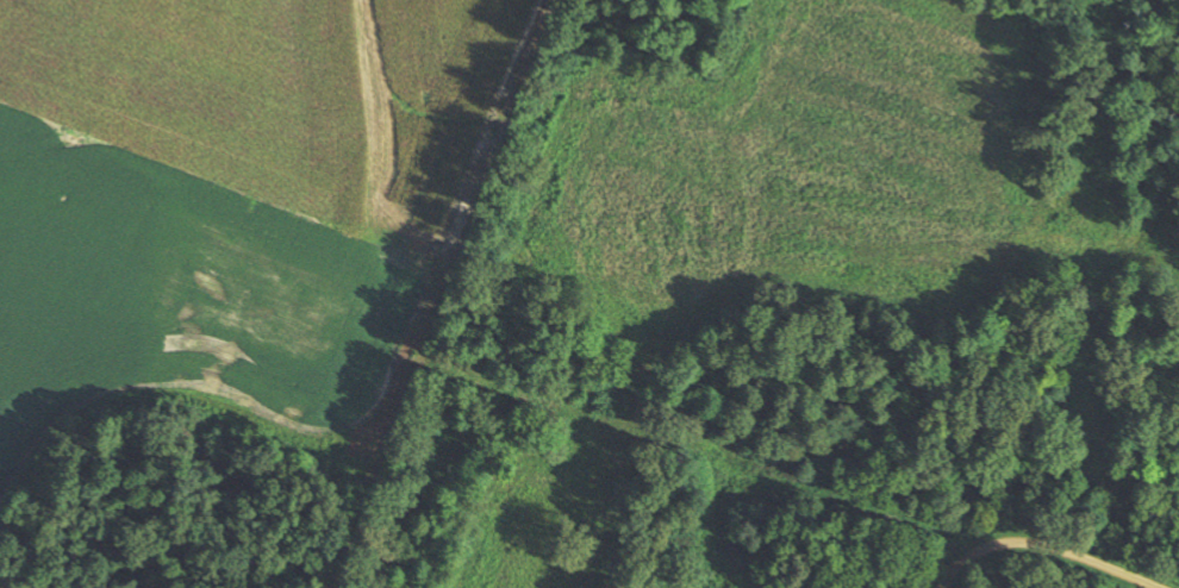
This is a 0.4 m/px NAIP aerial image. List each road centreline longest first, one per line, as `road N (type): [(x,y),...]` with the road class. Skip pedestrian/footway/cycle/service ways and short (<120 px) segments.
road 1 (residential): [(1158,587),(994,539),(945,587)]

